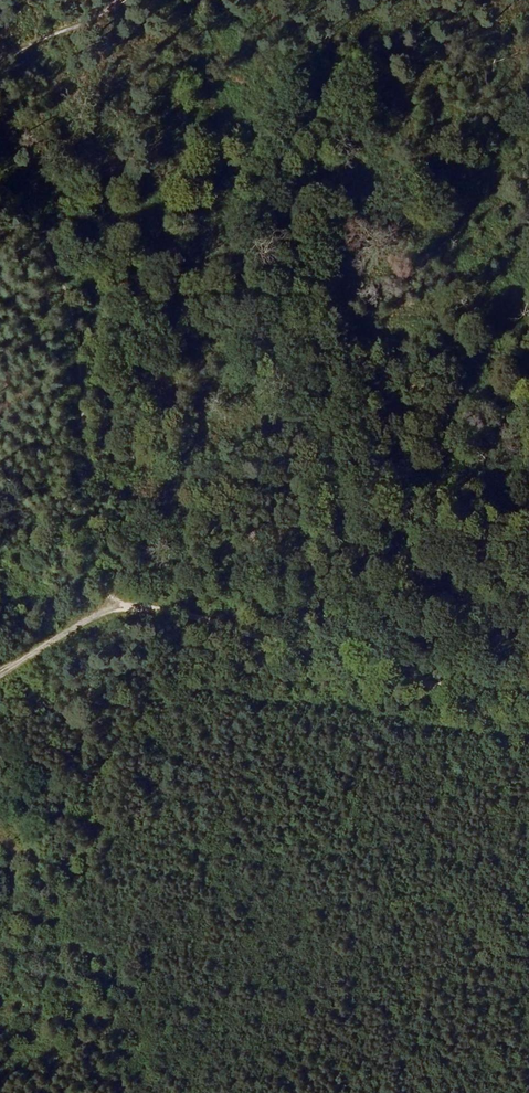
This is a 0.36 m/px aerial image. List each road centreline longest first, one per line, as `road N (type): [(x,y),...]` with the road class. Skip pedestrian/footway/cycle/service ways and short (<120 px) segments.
road 1 (track): [(0,194),(25,215),(55,319),(80,368),(92,547),(122,610)]
road 2 (track): [(122,610),(474,696),(528,702)]
road 3 (track): [(122,610),(99,616),(0,679)]
road 4 (track): [(0,58),(81,25),(114,0)]

